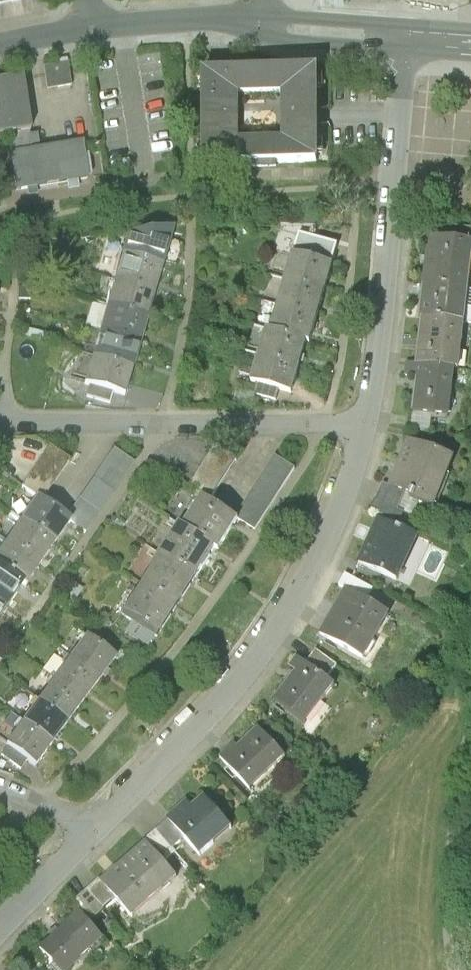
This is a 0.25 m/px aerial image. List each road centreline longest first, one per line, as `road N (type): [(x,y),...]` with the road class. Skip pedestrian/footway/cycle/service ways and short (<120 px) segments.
road 1 (residential): [(366,419),(330,538),(298,600),(258,659),(95,834)]
road 2 (residential): [(406,38),(366,419)]
road 3 (residential): [(366,419),(0,427)]
road 4 (residential): [(263,22),(96,24)]
road 5 (residential): [(263,22),(287,39),(364,46),(406,38)]
road 6 (residential): [(406,38),(364,22),(292,16),(263,22)]
road 7 (residential): [(95,834),(0,932)]

